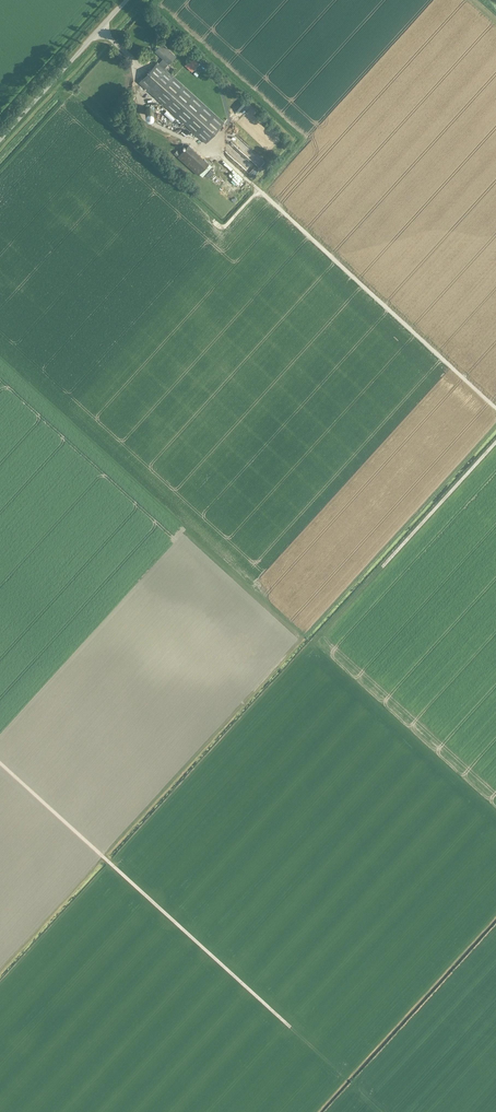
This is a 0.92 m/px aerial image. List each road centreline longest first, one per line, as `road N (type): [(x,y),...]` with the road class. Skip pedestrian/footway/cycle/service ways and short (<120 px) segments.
road 1 (residential): [(0,139),(126,0)]

